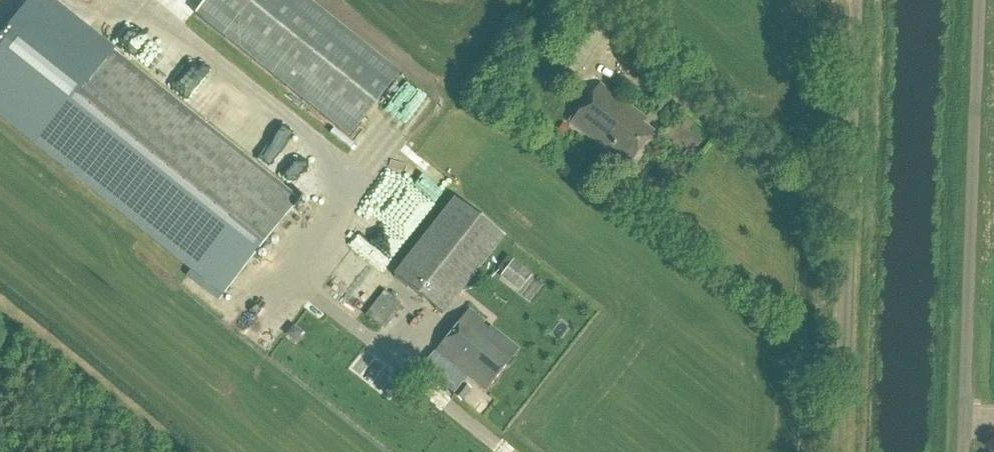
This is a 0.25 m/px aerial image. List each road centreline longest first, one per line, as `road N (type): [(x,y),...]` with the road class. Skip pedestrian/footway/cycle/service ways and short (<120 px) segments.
road 1 (unclassified): [(965,451),(980,0)]
road 2 (unclassified): [(837,451),(847,224)]
road 3 (track): [(847,224),(855,0)]

